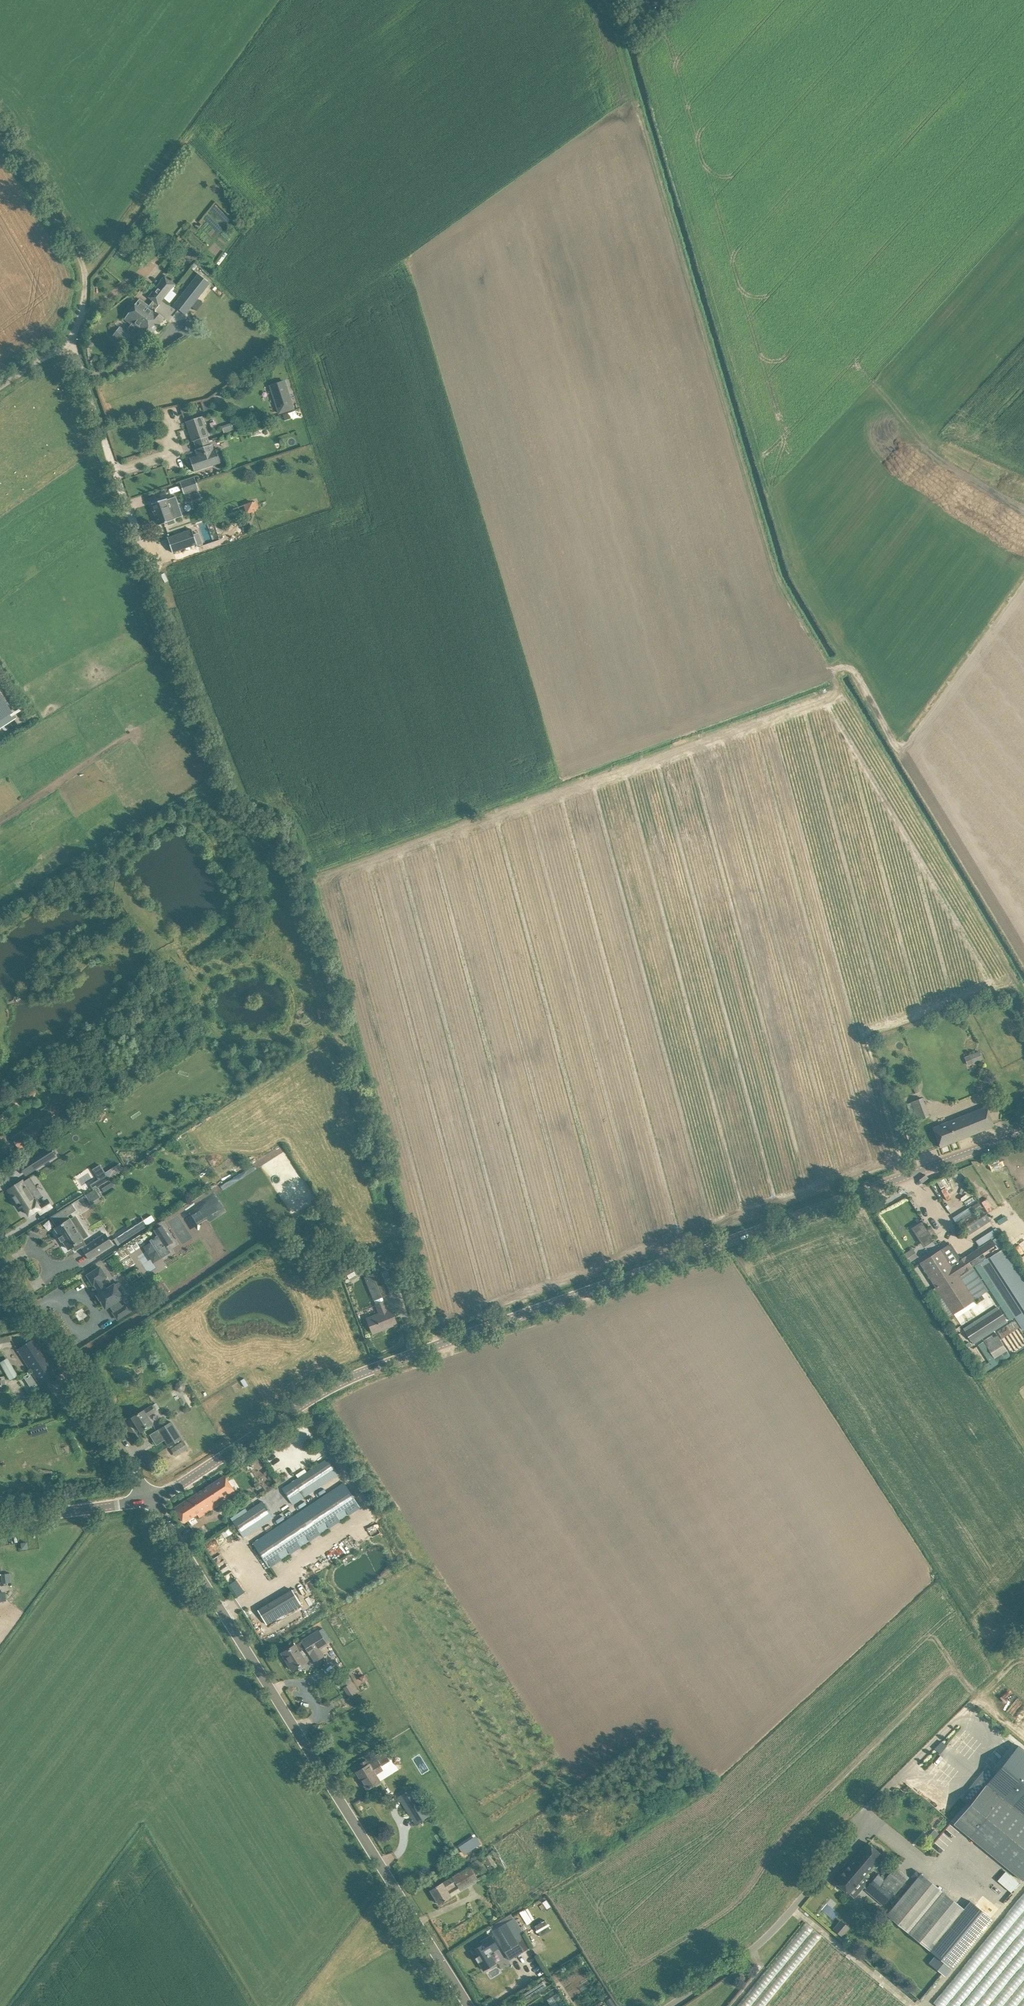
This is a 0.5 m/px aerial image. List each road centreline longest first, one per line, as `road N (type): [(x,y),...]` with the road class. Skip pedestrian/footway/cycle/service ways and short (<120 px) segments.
road 1 (tertiary): [(151,1498),(335,1385),(396,1358),(1023,1131)]
road 2 (track): [(424,1348),(282,829),(228,804),(172,633)]
road 3 (tertiary): [(467,2005),(151,1498)]
road 4 (unclassified): [(172,633),(73,344)]
road 5 (tertiary): [(151,1498),(0,1259)]
road 6 (track): [(0,141),(86,272),(73,344)]
road 7 (unclassified): [(668,2005),(749,1952),(802,1899)]
road 8 (tertiary): [(0,1519),(151,1498)]

